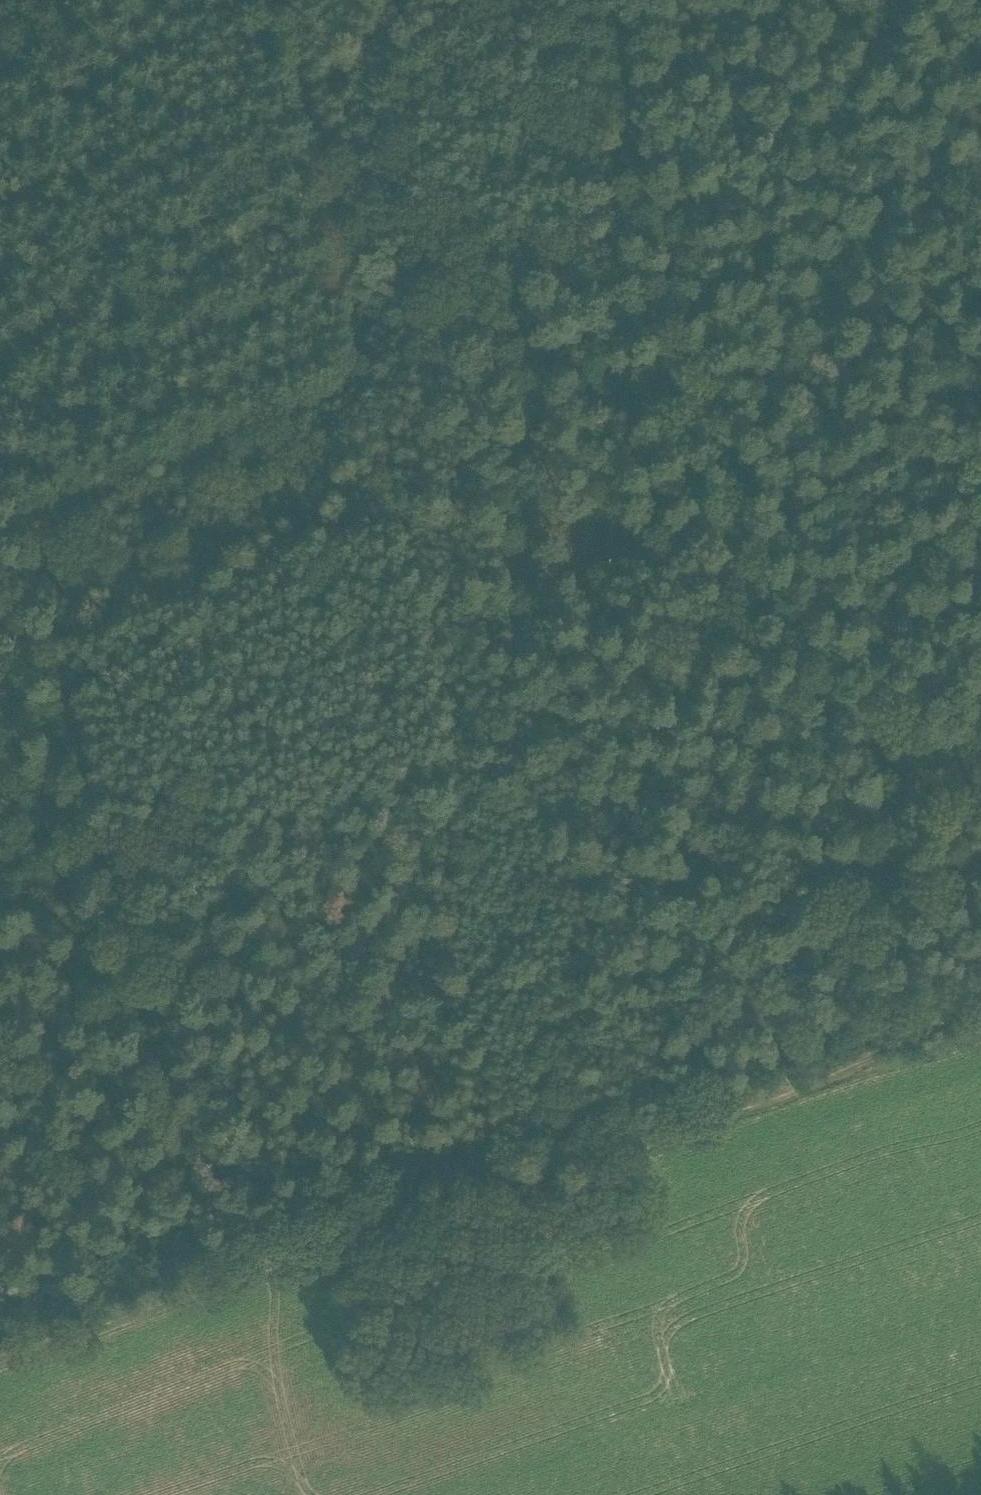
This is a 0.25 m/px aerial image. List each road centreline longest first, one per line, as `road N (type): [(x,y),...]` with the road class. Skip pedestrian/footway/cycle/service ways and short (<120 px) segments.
road 1 (track): [(980,1024),(0,1346)]

